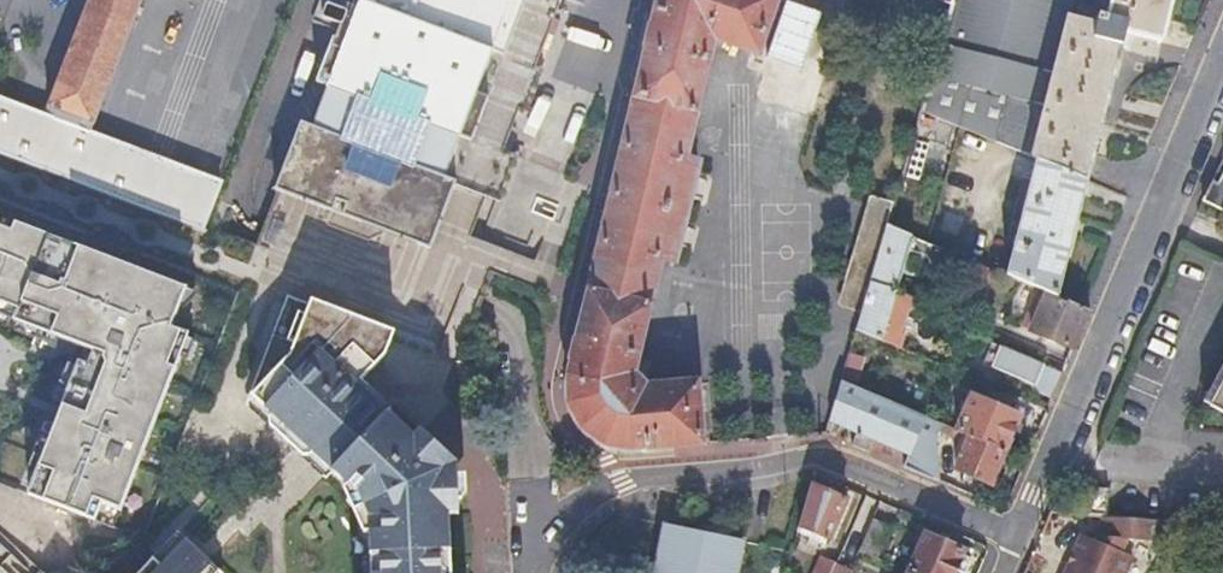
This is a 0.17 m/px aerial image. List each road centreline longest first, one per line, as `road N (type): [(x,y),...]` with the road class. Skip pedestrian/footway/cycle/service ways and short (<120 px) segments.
road 1 (residential): [(1018,539),(817,455),(600,478),(572,489),(546,510),(532,539),(530,572)]
road 2 (residential): [(1018,539),(1222,51)]
road 3 (unclassified): [(243,186),(313,0)]

